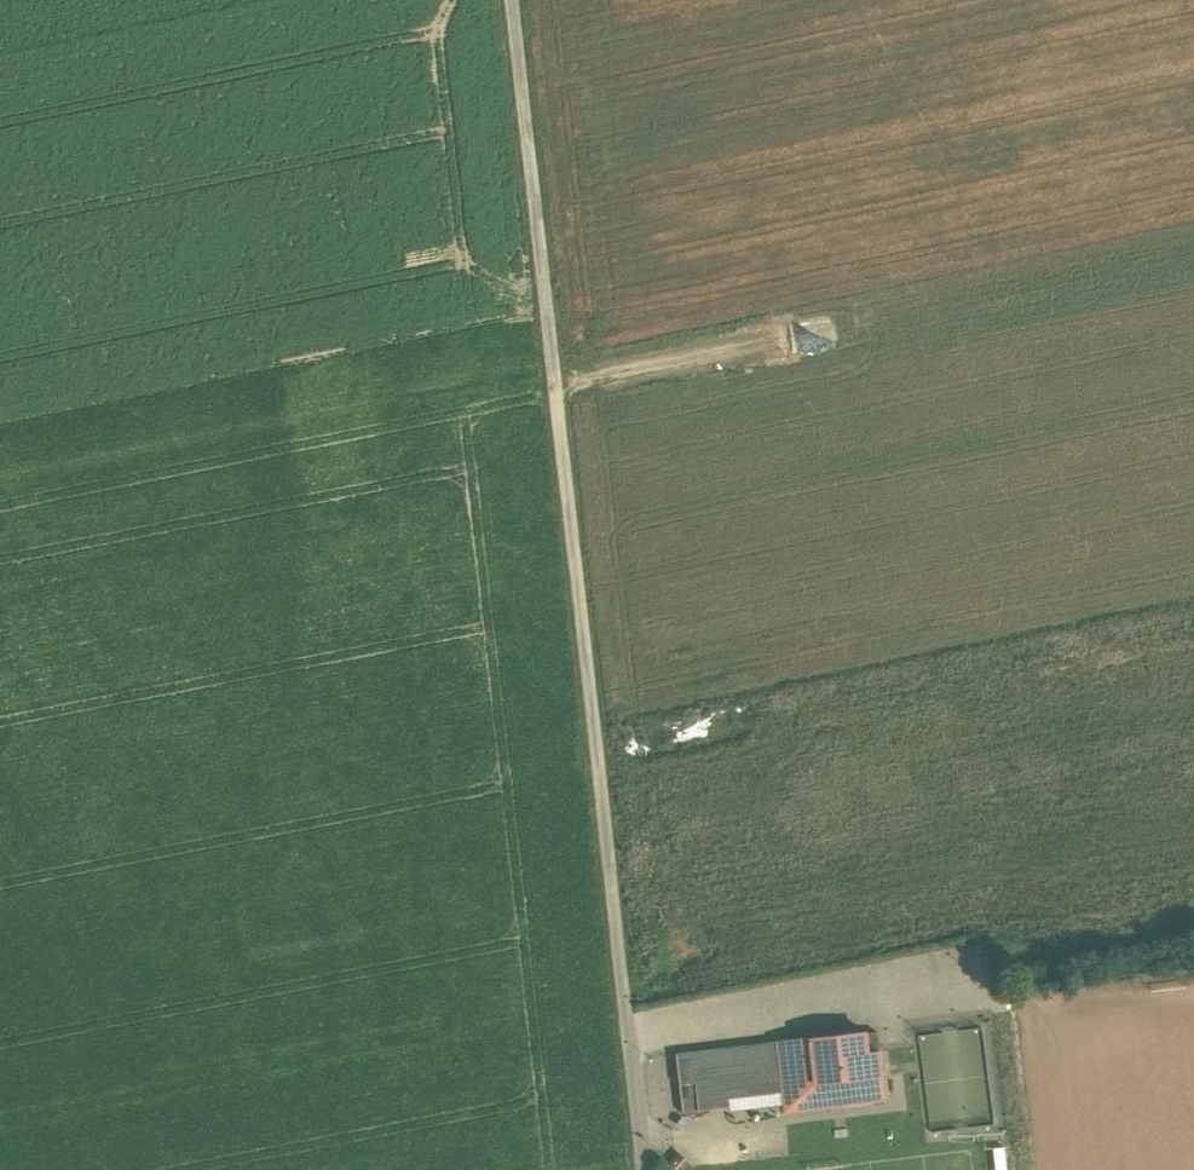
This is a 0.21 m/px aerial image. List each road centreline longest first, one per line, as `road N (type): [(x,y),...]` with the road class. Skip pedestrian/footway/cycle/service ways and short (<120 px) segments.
road 1 (track): [(632,1027),(515,0)]

